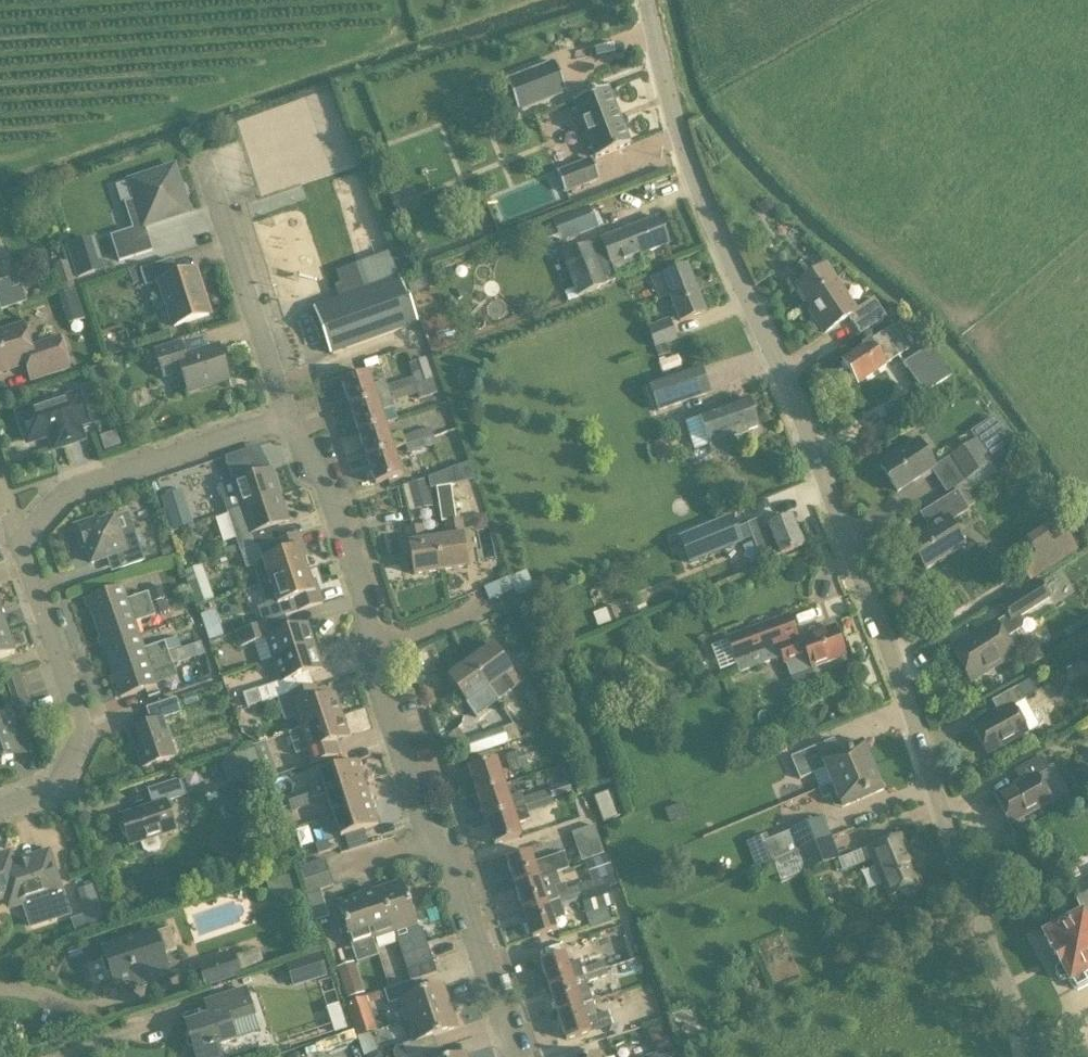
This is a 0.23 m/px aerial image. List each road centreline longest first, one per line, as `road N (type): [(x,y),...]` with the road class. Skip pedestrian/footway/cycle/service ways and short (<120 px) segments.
road 1 (unclassified): [(1034,1056),(988,955),(806,429),(694,185),(647,0)]
road 2 (residential): [(0,810),(49,794),(82,727),(20,546)]
road 3 (residential): [(20,546),(66,493),(290,420)]
road 4 (residential): [(290,420),(205,162)]
road 5 (residential): [(374,651),(323,484),(290,420)]
road 6 (residential): [(515,1056),(449,854),(437,840)]
road 7 (residential): [(437,840),(415,812),(374,676),(374,651)]
road 8 (residential): [(374,651),(507,599)]

